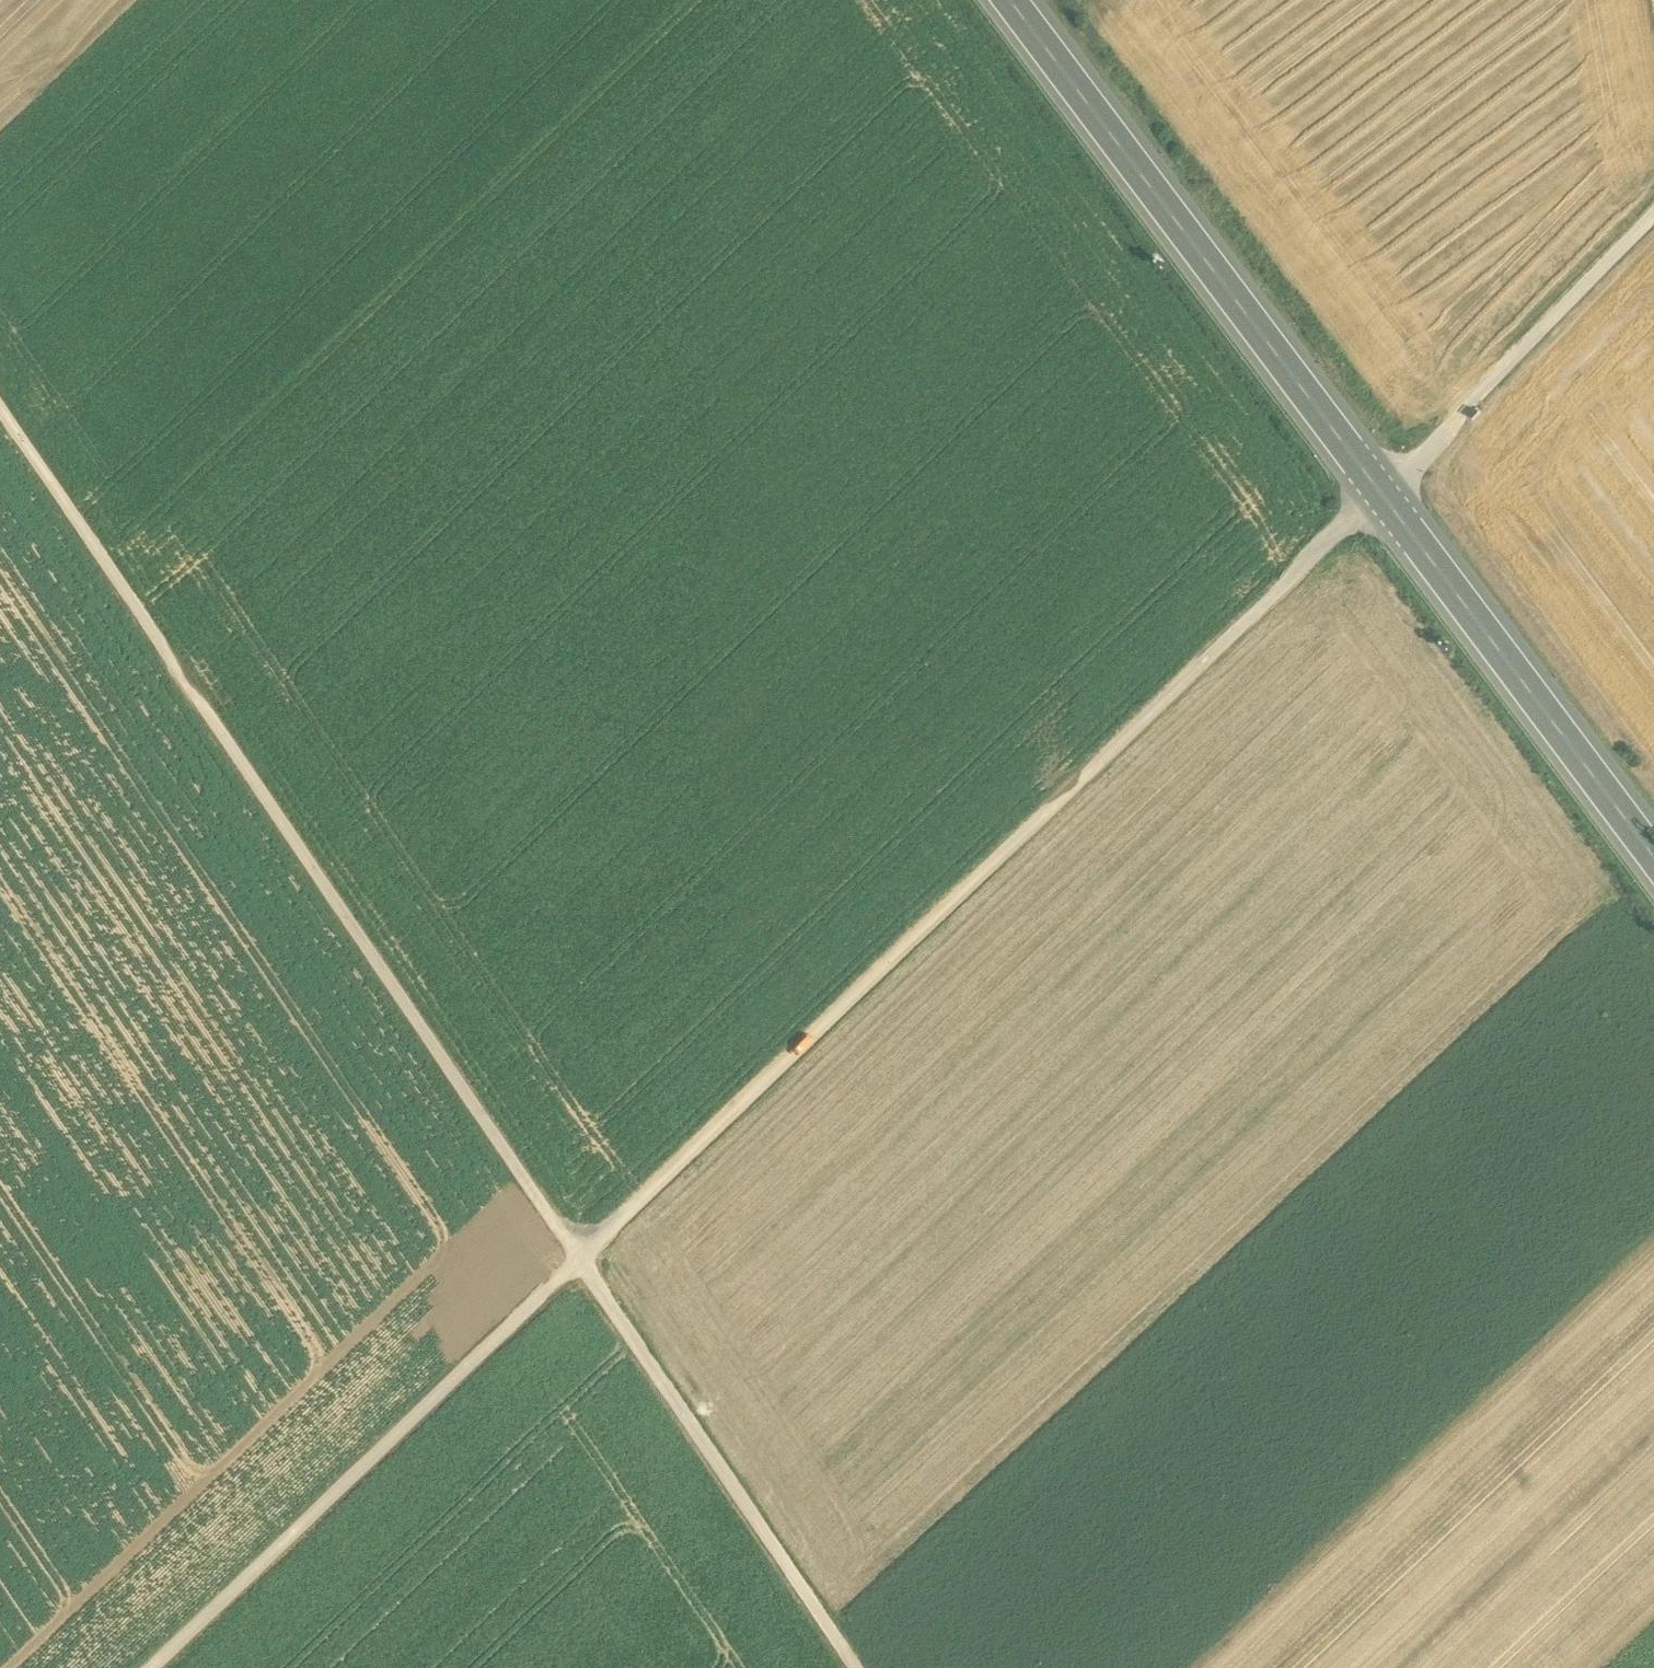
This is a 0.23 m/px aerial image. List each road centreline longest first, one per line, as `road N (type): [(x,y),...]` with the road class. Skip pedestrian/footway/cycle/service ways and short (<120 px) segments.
road 1 (track): [(579,1263),(1330,540),(1386,497),(1653,216)]
road 2 (primary): [(1653,847),(1014,0)]
road 3 (track): [(579,1263),(0,412)]
road 4 (track): [(154,1667),(579,1263)]
road 5 (track): [(852,1667),(579,1263)]

